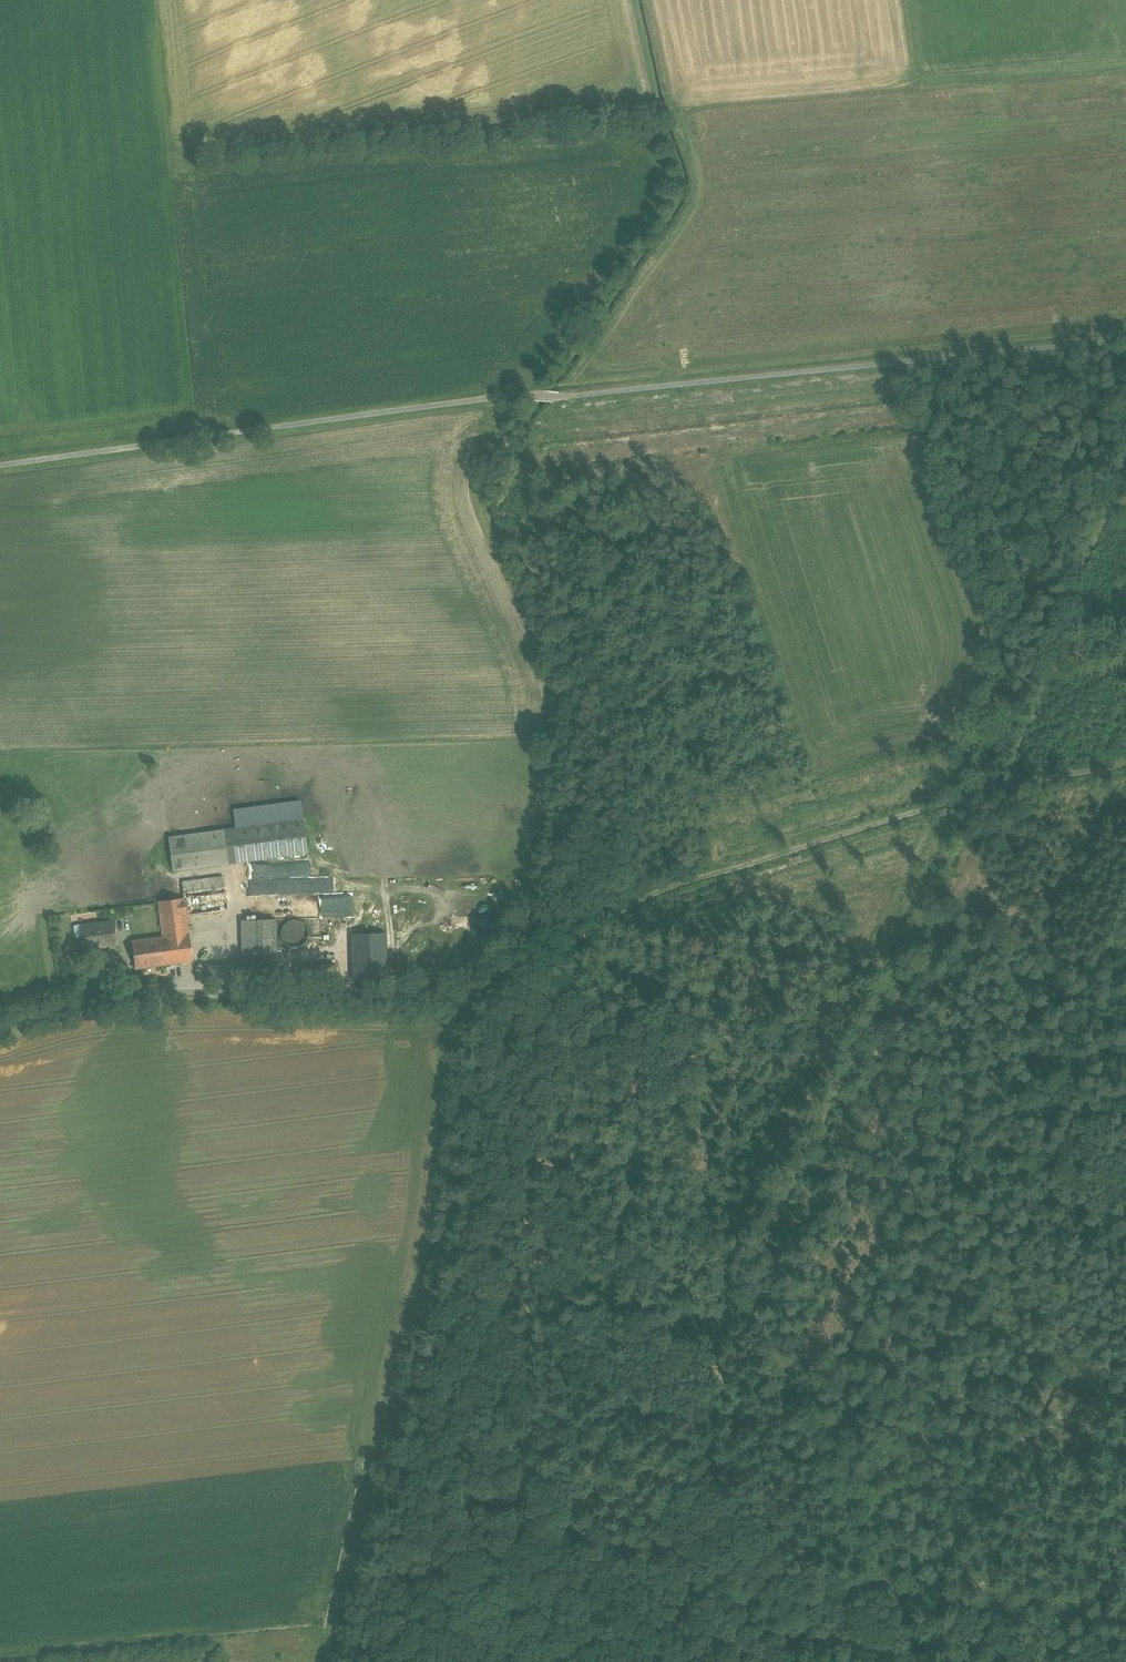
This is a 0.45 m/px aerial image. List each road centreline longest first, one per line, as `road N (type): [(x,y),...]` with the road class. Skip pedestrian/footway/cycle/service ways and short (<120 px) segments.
road 1 (unclassified): [(1125,341),(519,396),(0,466)]
road 2 (track): [(961,815),(763,1284),(928,1661)]
road 3 (track): [(1125,1617),(417,1496)]
road 4 (track): [(488,999),(696,895),(961,815)]
road 5 (unclassified): [(0,1031),(163,992),(488,999)]
road 6 (track): [(1125,455),(961,815)]
road 7 (track): [(961,815),(1125,779)]

